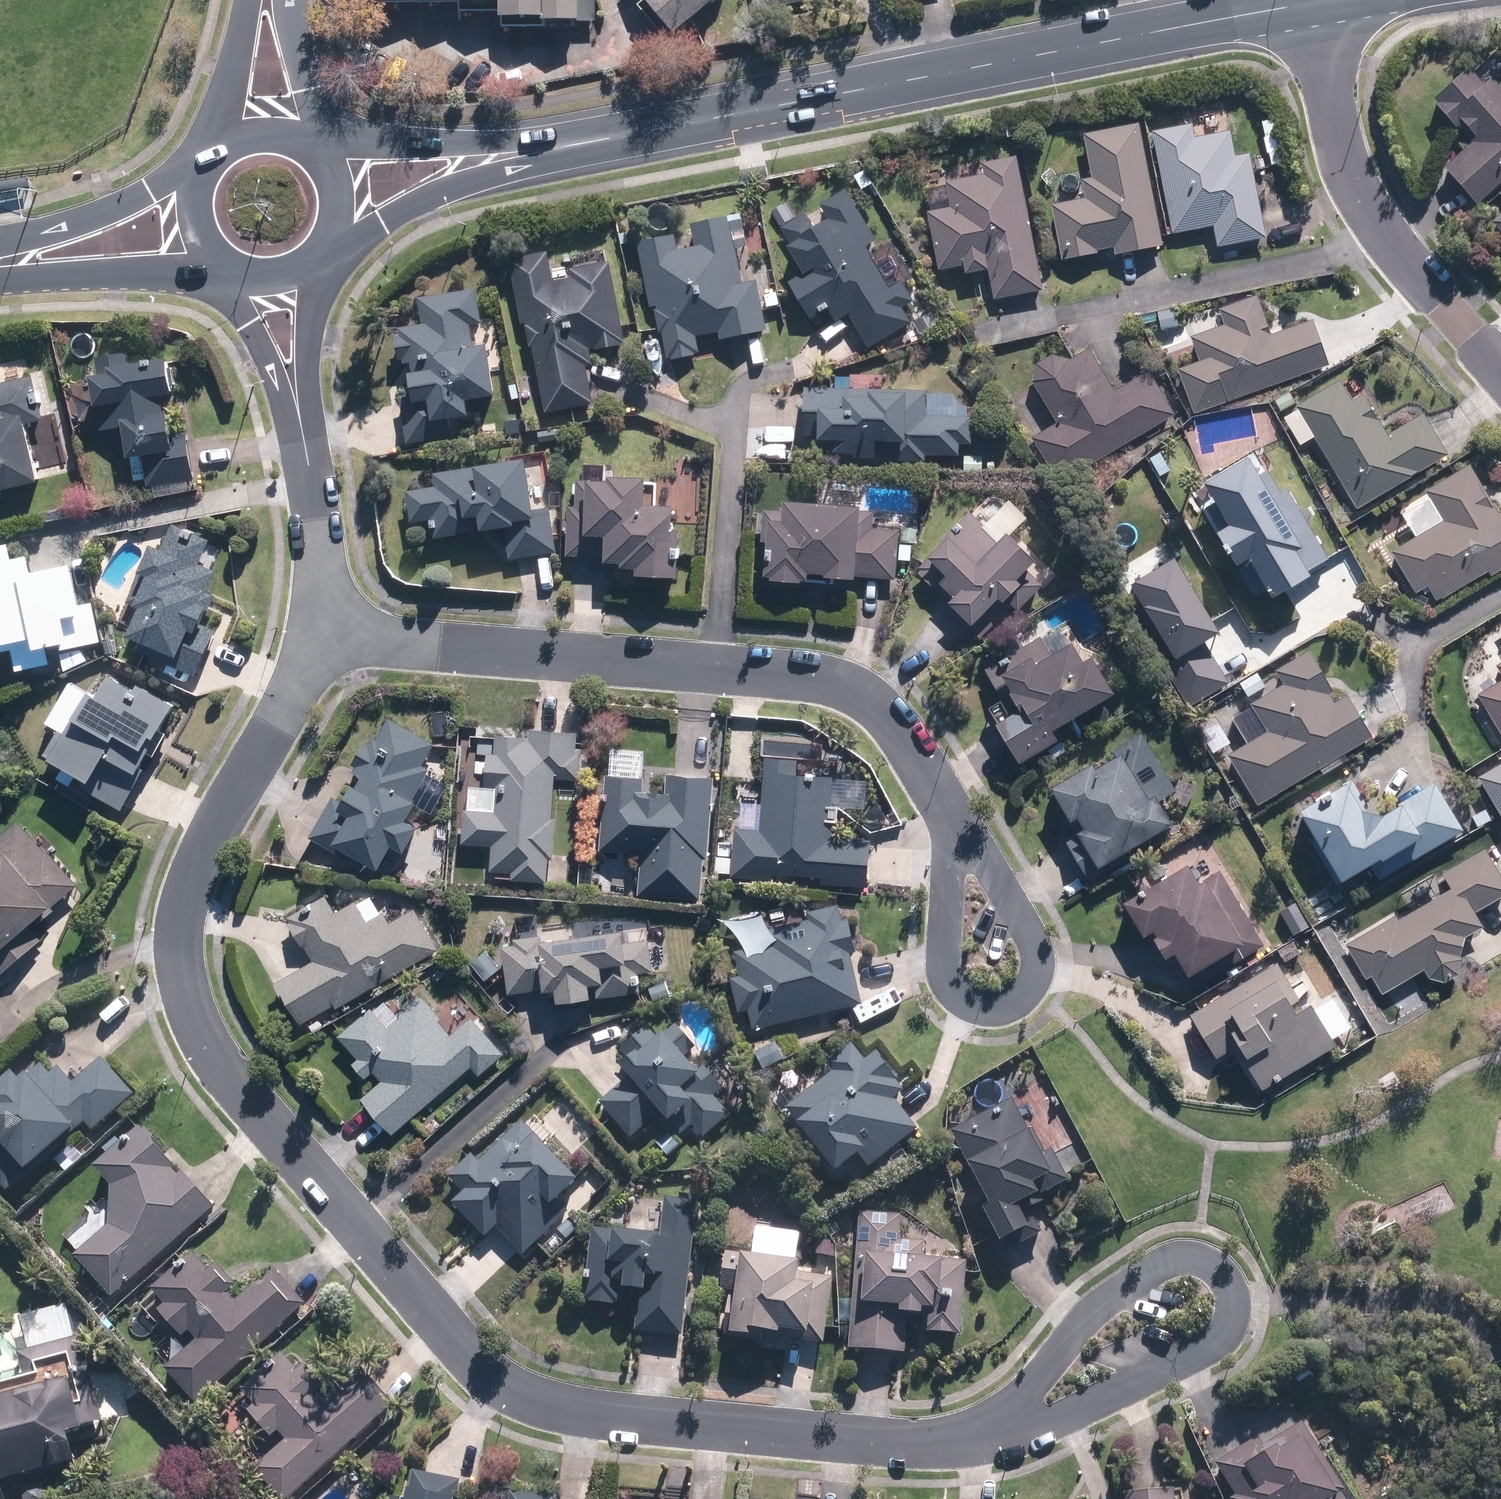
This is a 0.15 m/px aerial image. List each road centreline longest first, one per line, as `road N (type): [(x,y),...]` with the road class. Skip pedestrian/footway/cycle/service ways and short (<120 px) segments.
road 1 (residential): [(1006,1426),(950,1445),(873,1445),(588,1413),(522,1393),(476,1360),(222,1070),(187,1008),(179,973),(185,901),(299,689),(321,632)]
road 2 (tertiary): [(554,148),(1310,1)]
road 3 (residential): [(962,838),(875,707),(829,684),(321,632)]
road 4 (residential): [(1500,368),(1370,216),(1337,144),(1310,1)]
road 5 (residential): [(1006,1426),(1083,1323),(1161,1267),(1210,1266),(1224,1277),(1232,1303)]
road 6 (residential): [(962,838),(1034,941),(1038,970),(1024,992),(992,1006),(956,988),(948,956)]
road 7 (track): [(1500,1344),(1455,1313),(1404,1303),(1232,1303)]
road 8 (residential): [(1232,1303),(1224,1334),(1197,1358),(1072,1410),(1006,1426)]
road 9 (tertiary): [(554,148),(419,186),(318,254)]
road 10 (tertiary): [(307,149),(375,159),(554,148)]
road 11 (tertiary): [(0,257),(117,222),(155,205),(214,159)]
road 12 (tertiary): [(221,260),(186,255),(0,268)]
road 13 (residential): [(307,464),(283,369),(230,267)]
road 14 (residential): [(299,269),(296,369),(307,464)]
road 15 (residential): [(321,632),(323,568),(307,464)]
road 16 (residential): [(272,0),(304,147)]
road 17 (residential): [(237,142),(262,0)]

